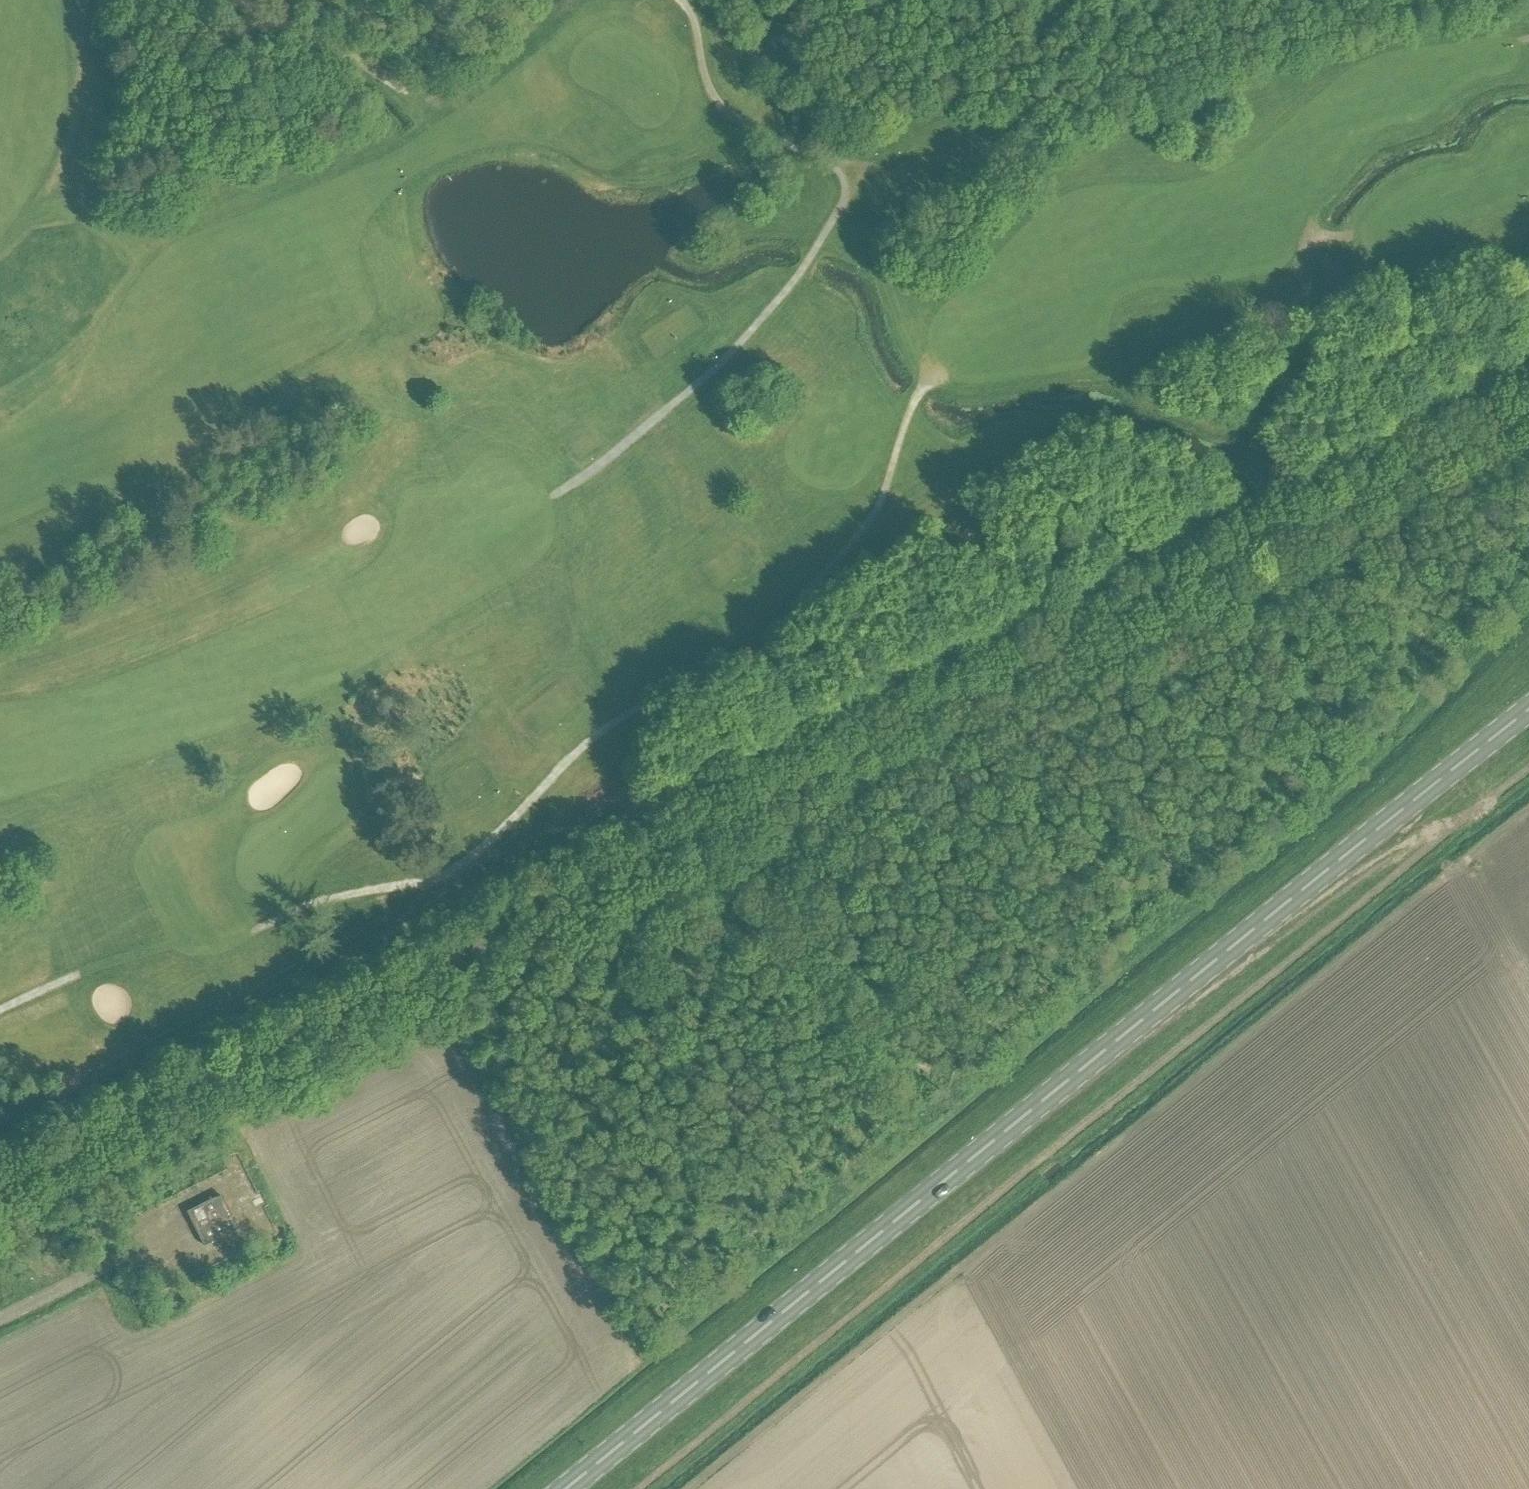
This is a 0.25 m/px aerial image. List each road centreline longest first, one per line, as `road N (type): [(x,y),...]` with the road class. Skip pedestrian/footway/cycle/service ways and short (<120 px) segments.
road 1 (track): [(0,1147),(1528,364)]
road 2 (track): [(1528,416),(0,1195)]
road 3 (primary): [(568,1488),(1528,711)]

